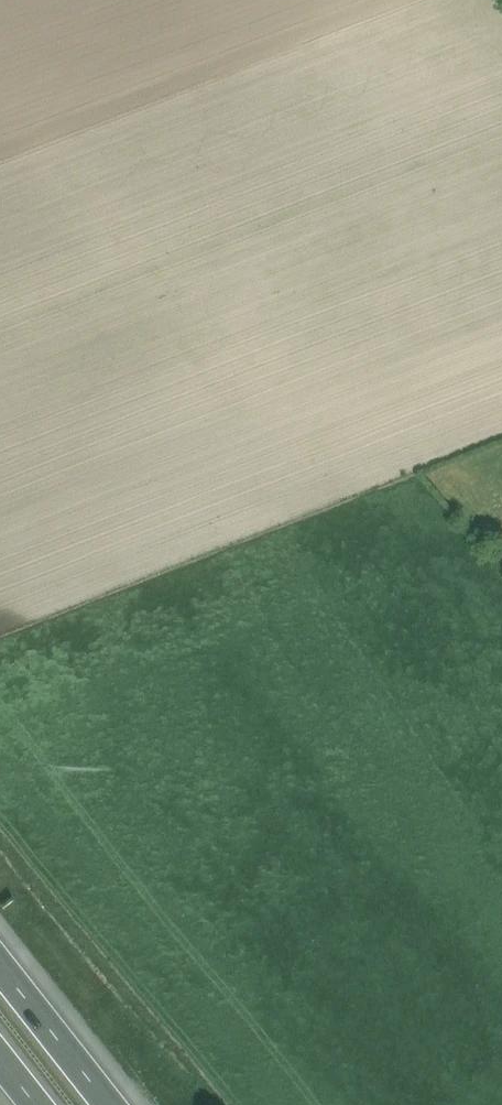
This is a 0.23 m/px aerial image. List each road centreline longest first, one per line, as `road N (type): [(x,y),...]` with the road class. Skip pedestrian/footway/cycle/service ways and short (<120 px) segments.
road 1 (motorway): [(108,1104),(0,967)]

